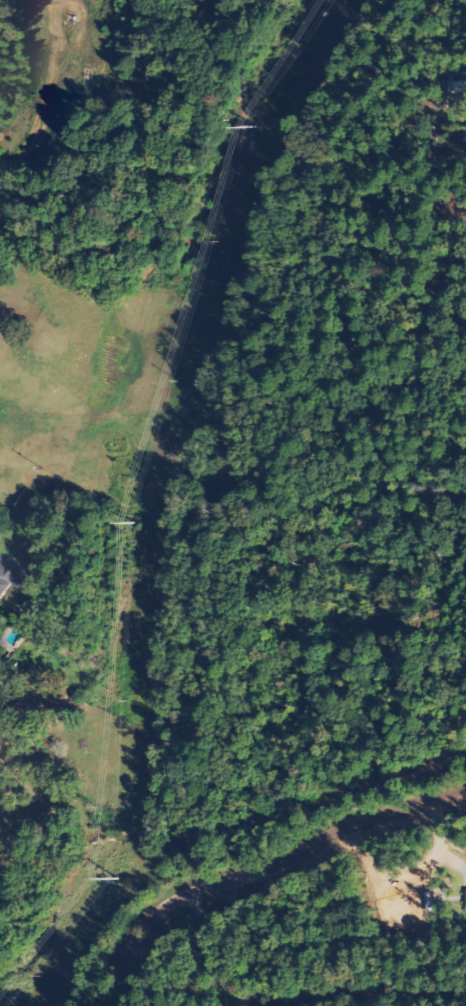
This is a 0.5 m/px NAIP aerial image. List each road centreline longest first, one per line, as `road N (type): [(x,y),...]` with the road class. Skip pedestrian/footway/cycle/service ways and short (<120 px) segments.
road 1 (residential): [(91,1005),(147,921),(168,904),(277,868),(353,823),(465,791)]

